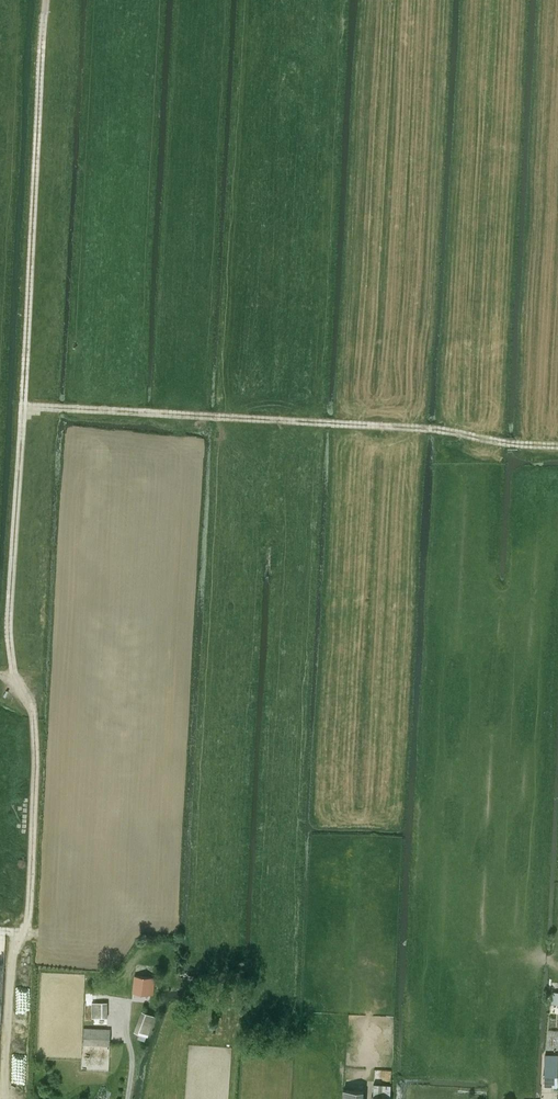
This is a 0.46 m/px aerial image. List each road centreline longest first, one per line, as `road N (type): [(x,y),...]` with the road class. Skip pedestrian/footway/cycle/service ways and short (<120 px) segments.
road 1 (track): [(0,675),(14,682),(8,623),(45,0)]
road 2 (track): [(21,412),(437,429),(557,446)]
road 3 (track): [(14,682),(36,716),(36,778),(28,920),(12,972),(3,1098)]

